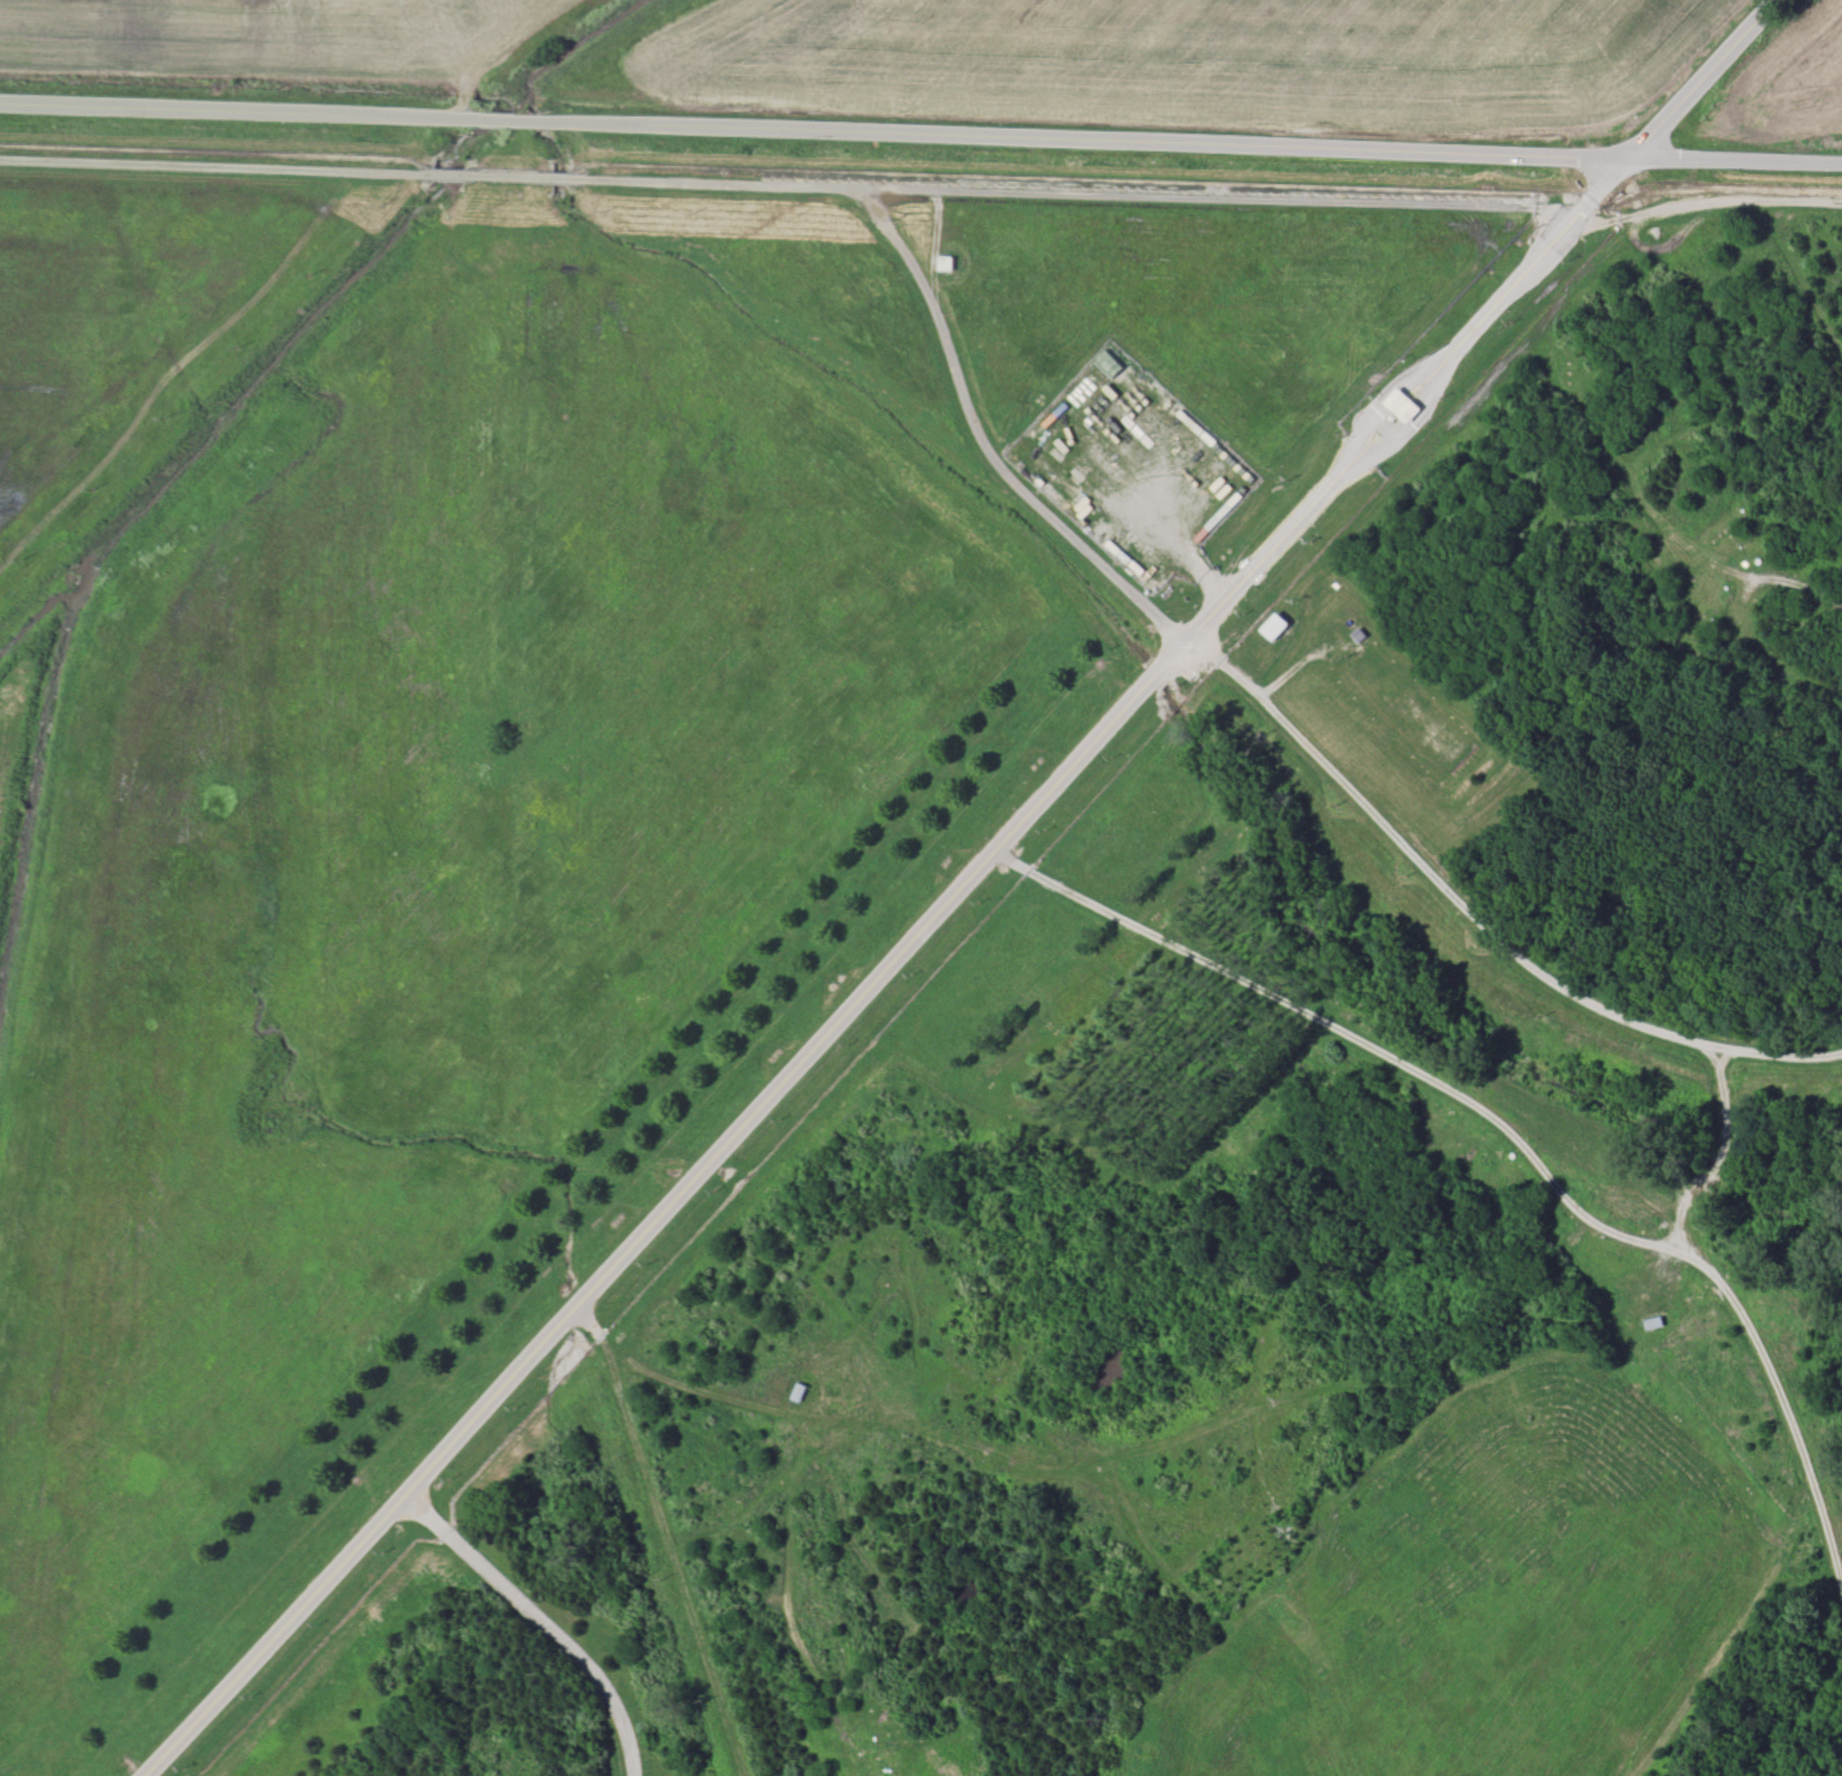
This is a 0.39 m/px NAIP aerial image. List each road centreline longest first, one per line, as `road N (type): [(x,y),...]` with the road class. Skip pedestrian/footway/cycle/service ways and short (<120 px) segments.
road 1 (residential): [(1336,481),(144,1775)]
road 2 (residential): [(0,105),(1626,161)]
road 3 (residential): [(1626,161),(1773,0)]
road 4 (residential): [(1626,161),(1841,165)]
road 5 (residential): [(1590,201),(1454,352)]
road 6 (residential): [(1336,481),(1415,426),(1454,352)]
road 7 (residential): [(1454,352),(1402,384),(1369,420),(1336,481)]

